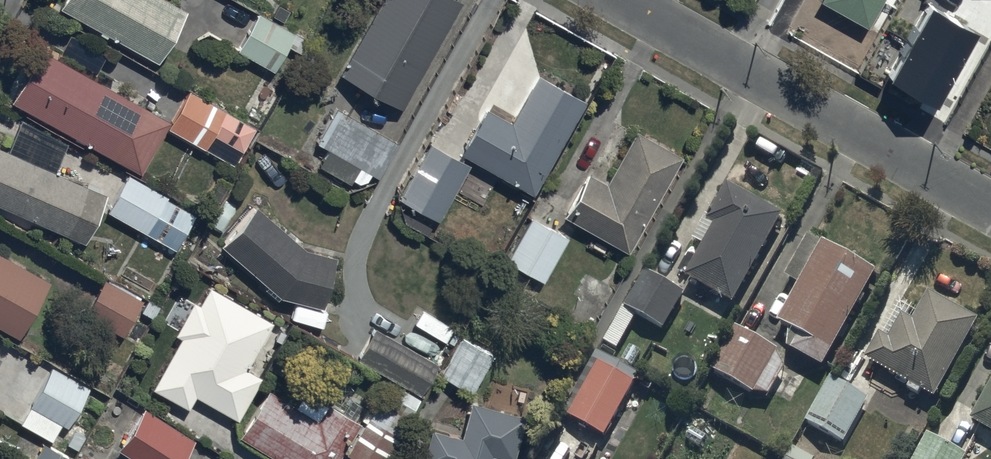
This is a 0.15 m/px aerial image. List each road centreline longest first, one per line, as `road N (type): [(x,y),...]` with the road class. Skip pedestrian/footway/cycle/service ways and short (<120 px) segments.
road 1 (residential): [(619,0),(990,210)]

